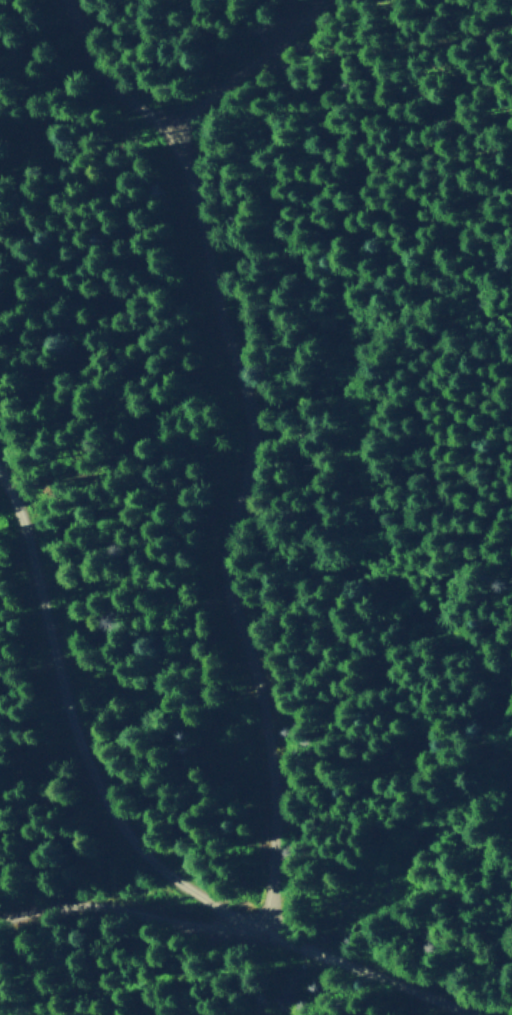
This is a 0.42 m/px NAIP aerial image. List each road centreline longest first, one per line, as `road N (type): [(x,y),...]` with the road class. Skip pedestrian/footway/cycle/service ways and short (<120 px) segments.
road 1 (track): [(63,0),(179,142),(194,173),(248,437),(229,572),(272,706),(284,779),(275,904),(247,920),(144,842),(75,702),(25,516),(0,472)]
road 2 (residential): [(0,907),(247,920),(511,1005)]
road 3 (track): [(329,0),(179,142)]
road 4 (track): [(442,985),(492,898),(511,889)]

